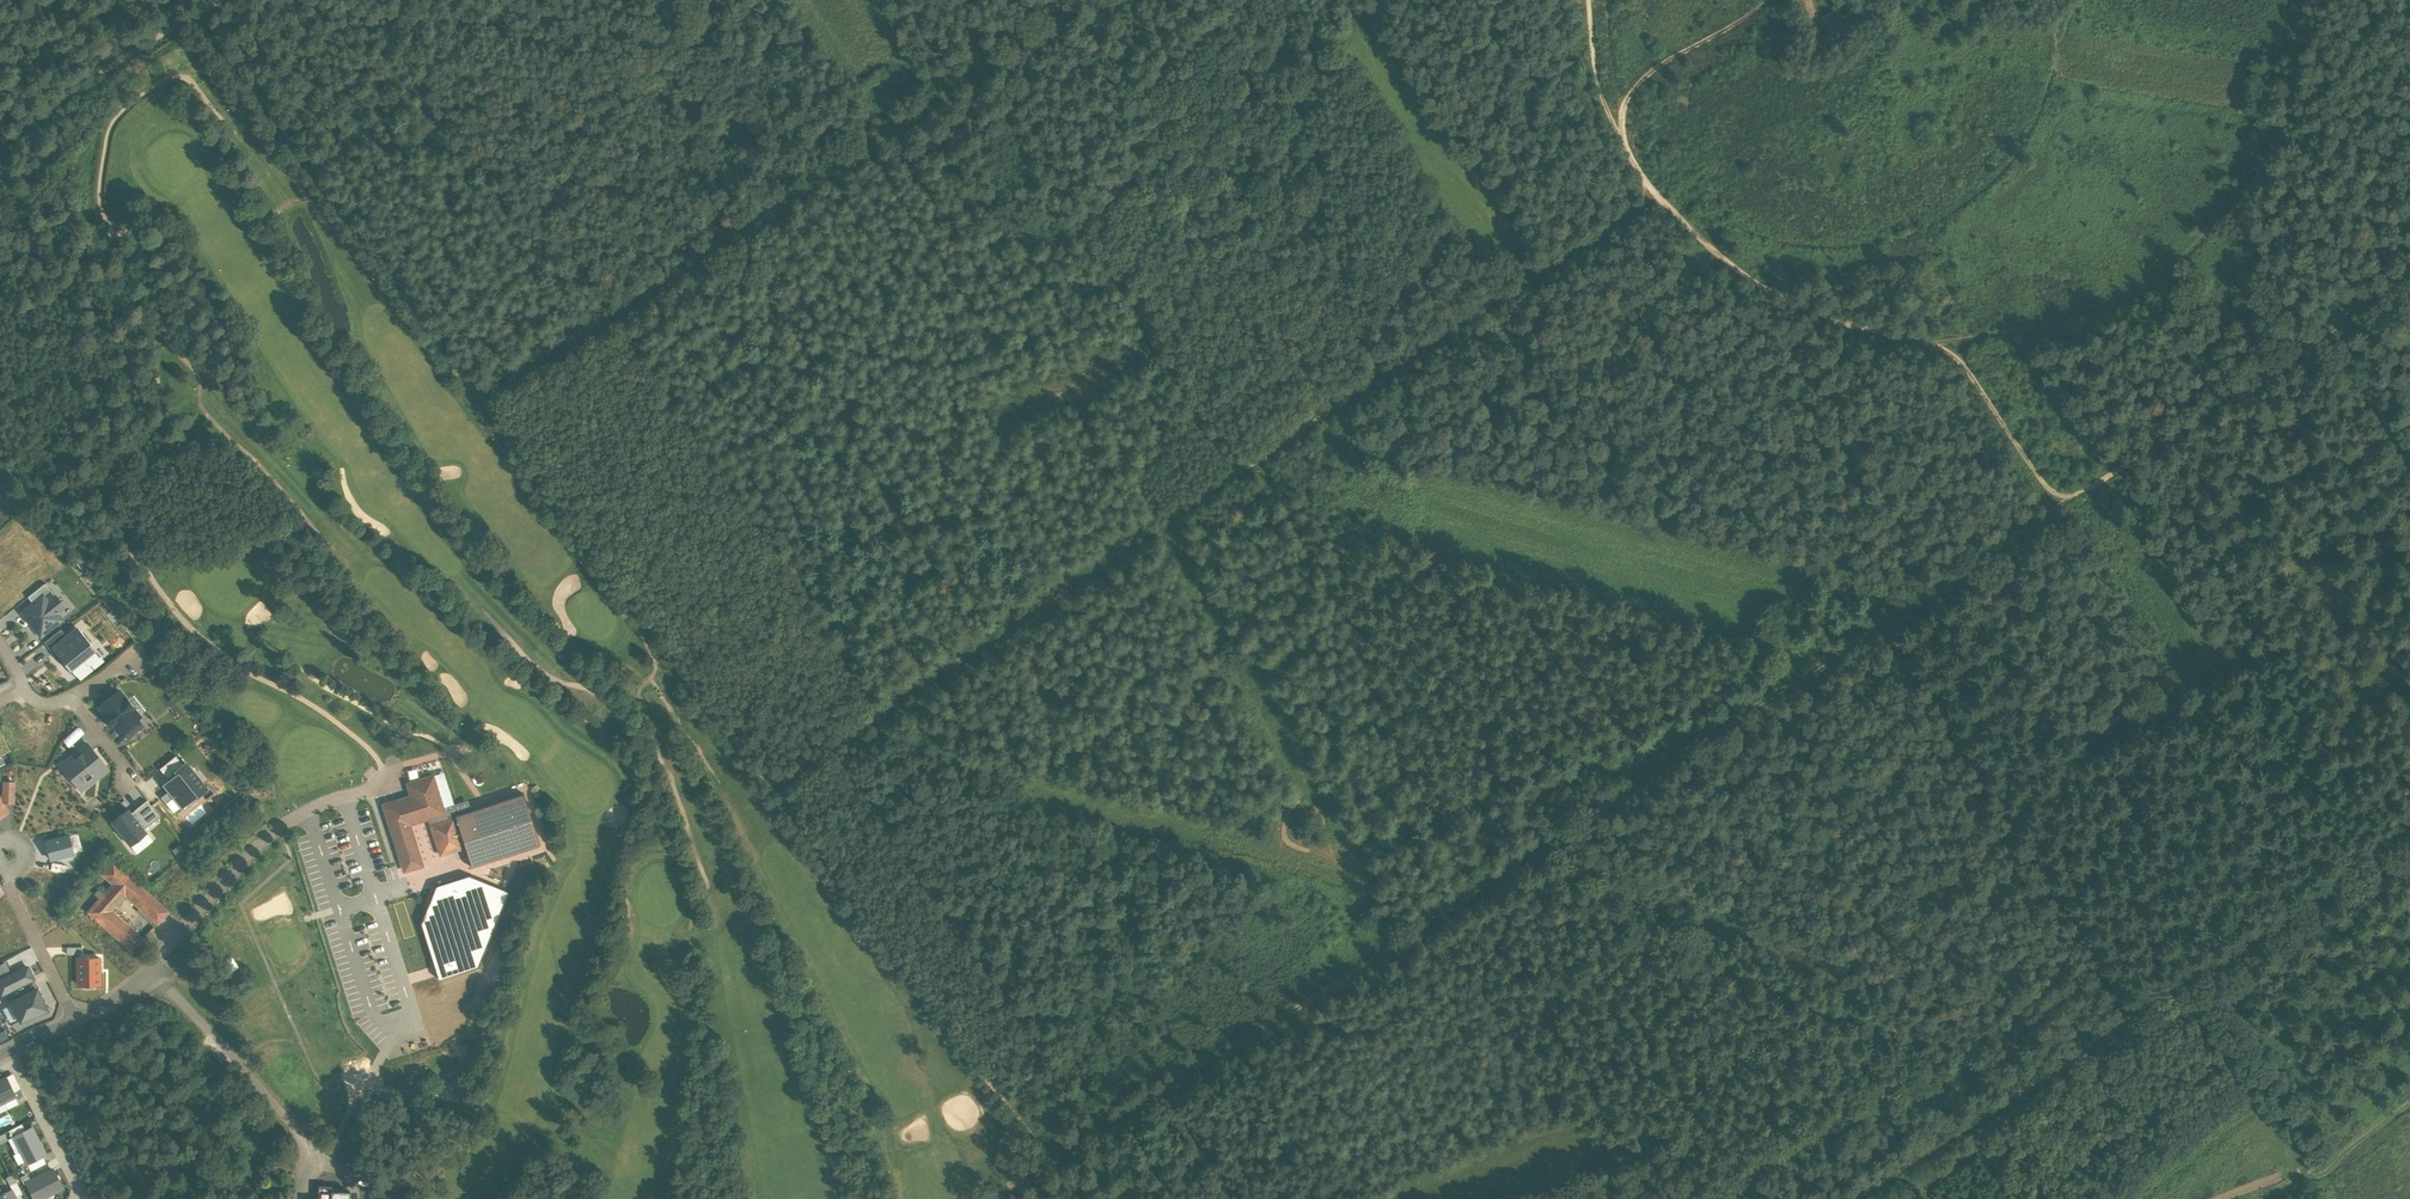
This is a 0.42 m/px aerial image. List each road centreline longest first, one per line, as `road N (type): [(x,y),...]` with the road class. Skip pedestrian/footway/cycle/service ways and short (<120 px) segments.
road 1 (track): [(1056,1165),(191,16)]
road 2 (track): [(1056,1165),(2059,506)]
road 3 (track): [(1657,193),(767,784)]
road 4 (track): [(1092,0),(481,401)]
road 5 (track): [(2409,829),(1849,1198)]
road 6 (track): [(2304,0),(2285,116),(2249,185),(2195,250),(2105,311),(1947,343)]
road 7 (track): [(1588,0),(1608,113),(1643,176),(1684,221),(1725,260),(1792,302),(1947,343)]
road 8 (residential): [(77,1020),(126,990),(280,823),(394,776)]
road 9 (track): [(2059,506),(2285,359)]
road 10 (track): [(0,143),(191,16)]
road 11 (track): [(2179,982),(2306,1161)]
road 12 (track): [(1615,127),(1655,68),(1767,0)]
road 13 (track): [(280,823),(150,670)]
road 14 (track): [(1947,343),(2059,506)]
road 15 (track): [(1386,944),(1363,926),(1339,859),(1286,835),(1297,801)]
road 16 (residential): [(77,1020),(4,871)]
road 17 (track): [(1114,555),(1084,494),(1079,400)]
road 18 (residential): [(83,1198),(13,1054)]
road 19 (track): [(2285,359),(2409,273)]
road 20 (track): [(1235,1198),(1164,1087)]

